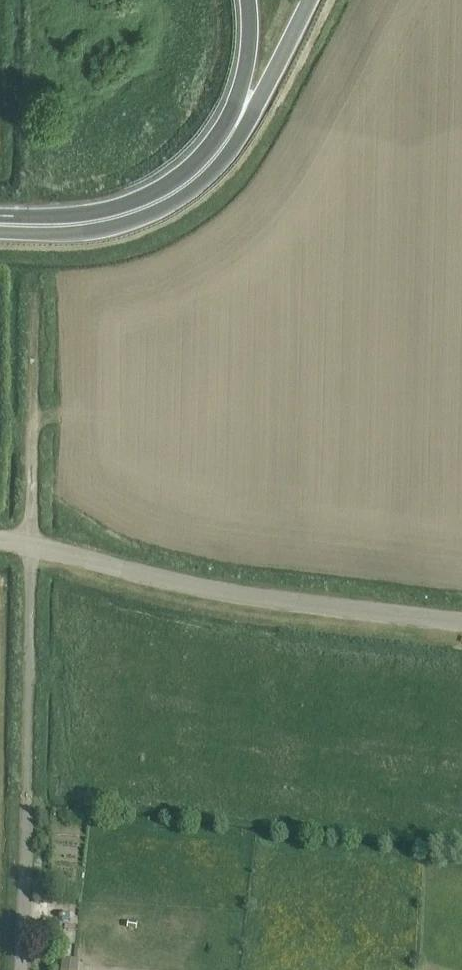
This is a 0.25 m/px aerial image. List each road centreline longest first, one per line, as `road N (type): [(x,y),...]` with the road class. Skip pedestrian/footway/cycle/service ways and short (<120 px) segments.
road 1 (residential): [(461,622),(205,589),(31,547)]
road 2 (unclassified): [(20,969),(31,547)]
road 3 (motorway): [(0,222),(85,223),(142,207),(182,184),(229,135)]
road 4 (track): [(35,293),(31,547)]
road 5 (motorway): [(229,135),(270,85),(311,0)]
road 6 (motorway): [(247,0),(252,31),(229,135)]

